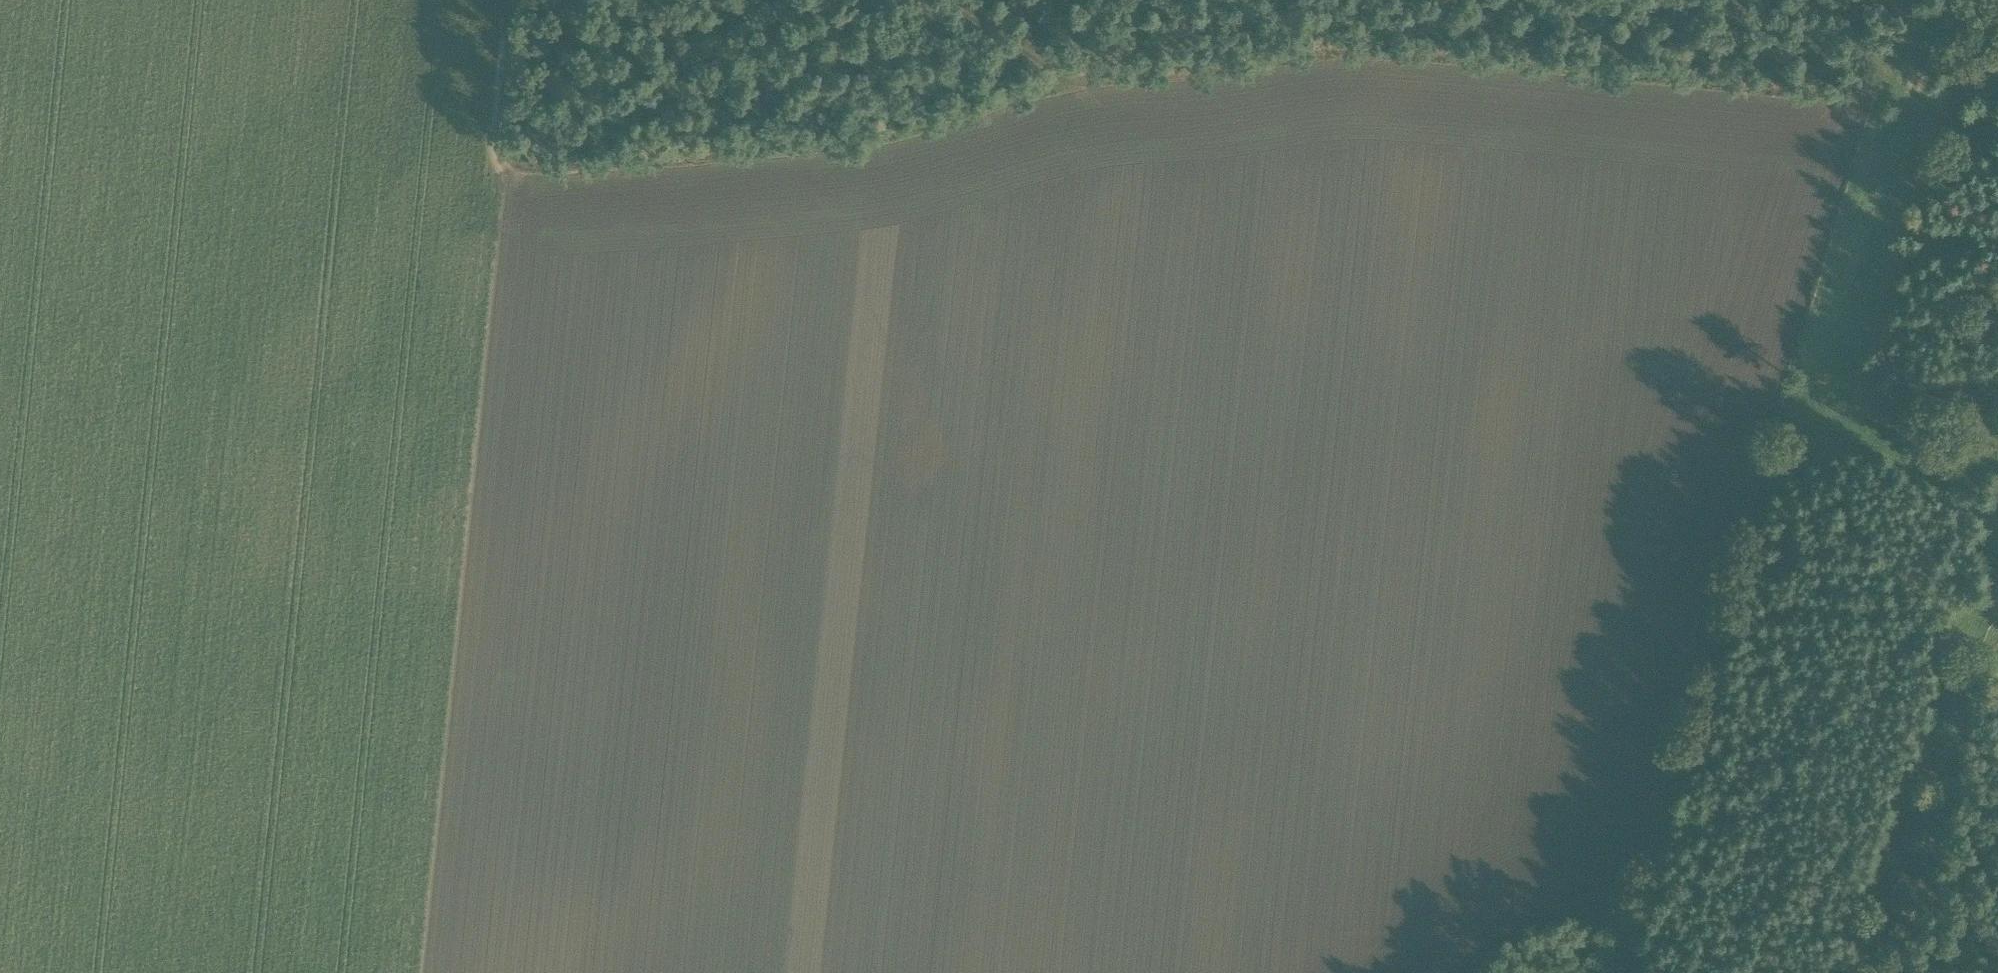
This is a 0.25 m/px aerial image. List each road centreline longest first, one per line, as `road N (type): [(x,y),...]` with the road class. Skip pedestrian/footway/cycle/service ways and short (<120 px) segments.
road 1 (track): [(1997,630),(1977,667),(1873,972)]

